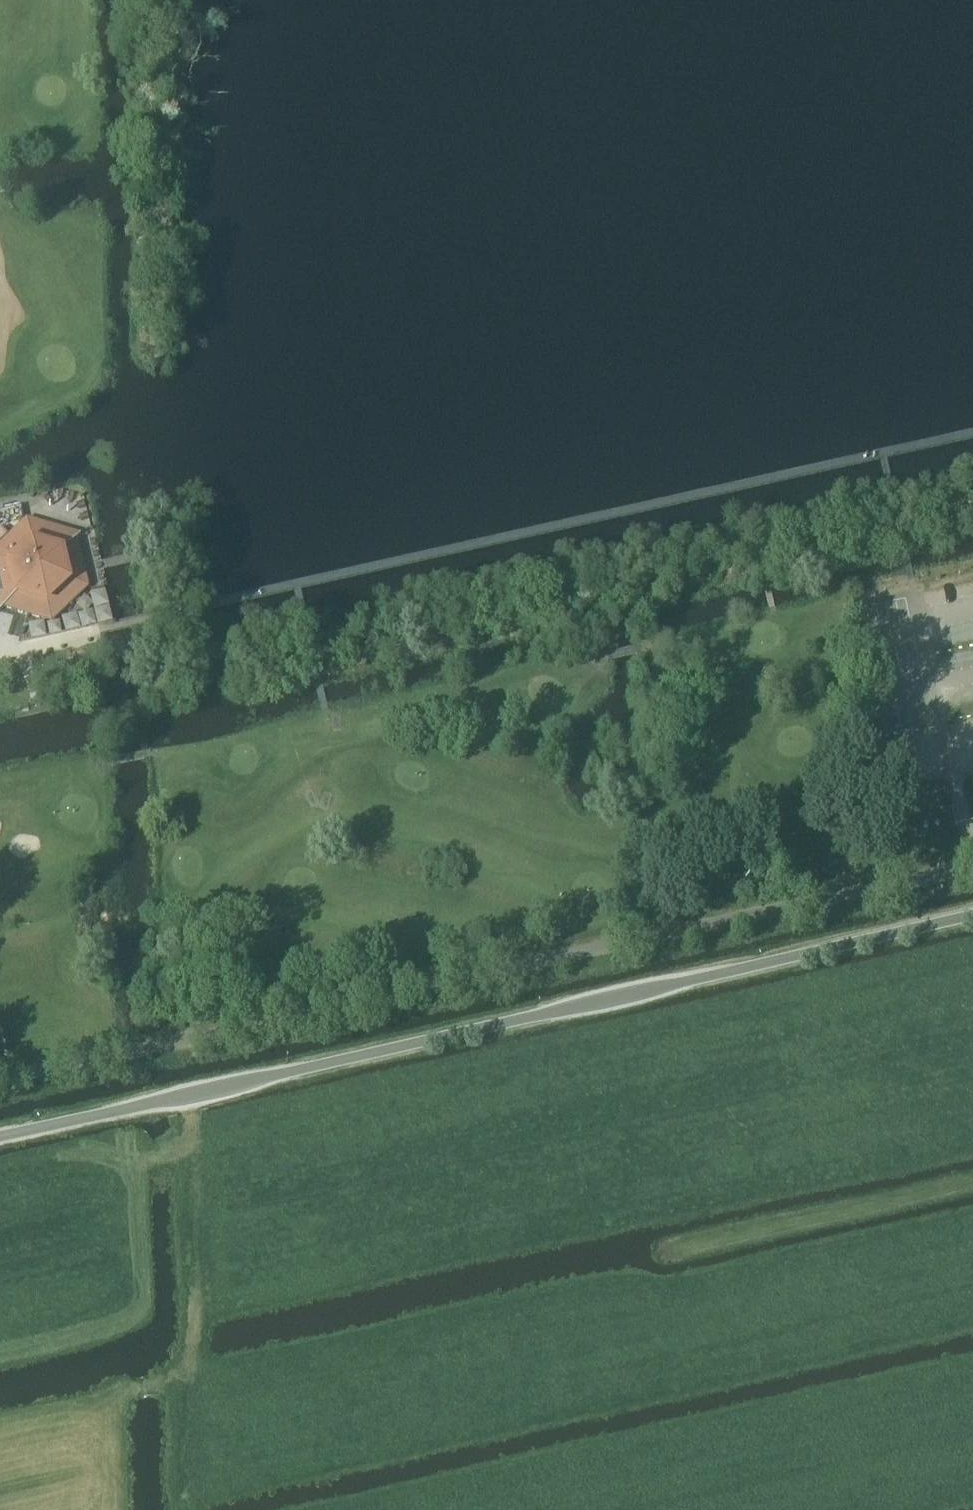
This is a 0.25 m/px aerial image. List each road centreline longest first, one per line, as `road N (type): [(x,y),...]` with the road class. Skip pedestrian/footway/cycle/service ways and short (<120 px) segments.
road 1 (unclassified): [(0,1139),(972,916)]
road 2 (unclassified): [(972,864),(919,621)]

